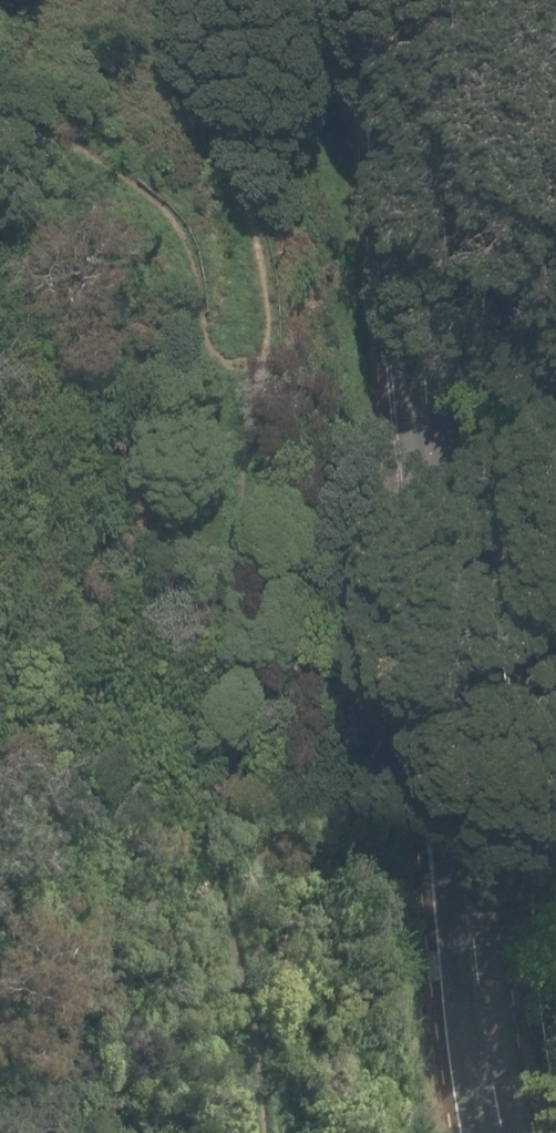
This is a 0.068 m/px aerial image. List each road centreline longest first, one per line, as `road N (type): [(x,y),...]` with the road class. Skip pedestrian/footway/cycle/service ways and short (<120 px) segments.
road 1 (residential): [(378,0),(496,1082),(511,1132)]
road 2 (track): [(232,1132),(257,685),(246,389),(259,262),(204,0)]

